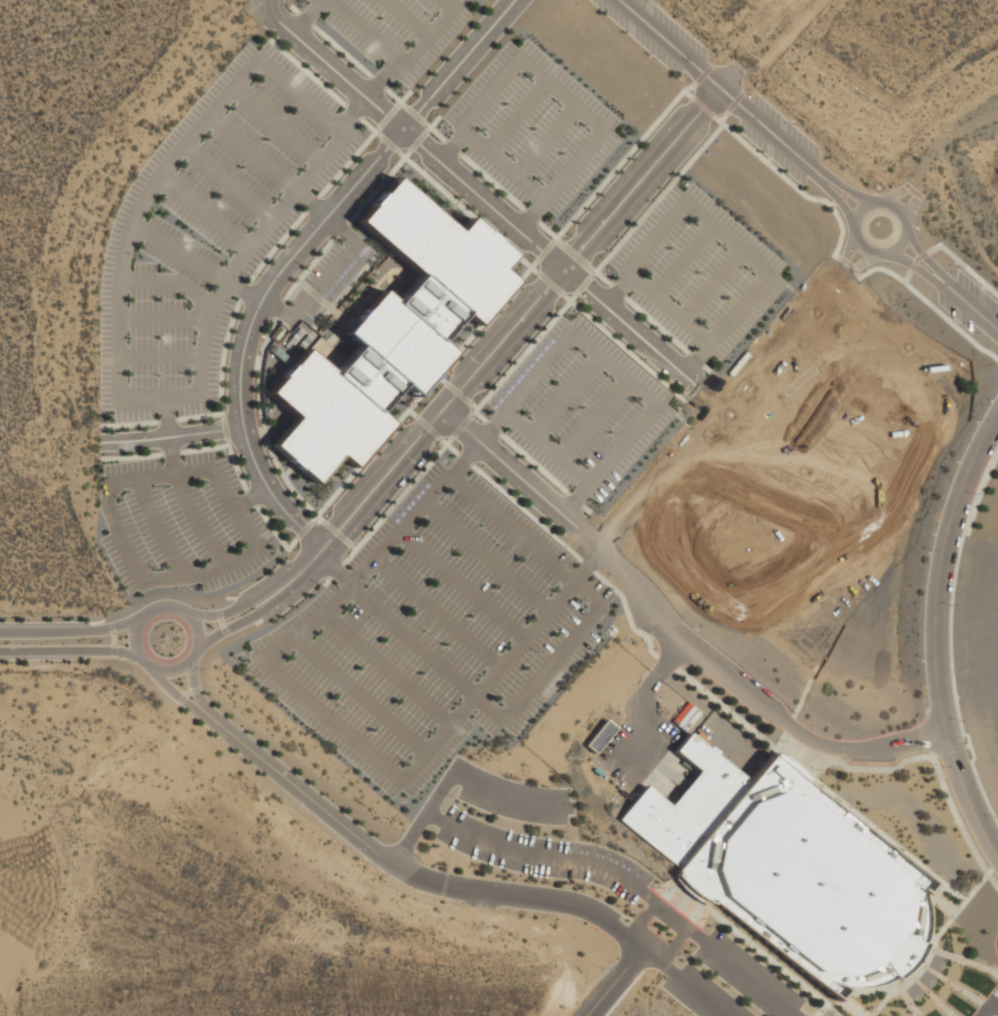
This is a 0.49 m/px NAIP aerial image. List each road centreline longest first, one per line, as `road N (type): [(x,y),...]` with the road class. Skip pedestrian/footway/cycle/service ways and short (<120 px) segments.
road 1 (residential): [(321,549),(283,508),(246,444),(241,363),(254,314),(279,271),(513,0)]
road 2 (tertiary): [(738,64),(321,549)]
road 3 (residential): [(441,410),(603,551),(648,597),(658,624),(802,733),(839,747),(875,748),(945,733)]
road 4 (residential): [(214,720),(393,863),(443,886),(602,912),(735,1015)]
road 5 (residential): [(270,0),(279,21),(722,409)]
road 6 (tertiary): [(997,858),(948,747),(932,613),(949,513),(997,412)]
road 7 (tertiary): [(620,0),(806,161)]
road 8 (tertiary): [(152,665),(179,667),(193,655),(196,627),(183,611),(163,607),(139,623),(138,649),(152,665)]
road 9 (tertiary): [(197,648),(281,597),(321,549)]
road 10 (tertiary): [(321,549),(249,601),(218,614),(183,611)]
road 11 (tertiary): [(903,223),(890,207),(868,207),(857,219),(858,241),(876,253),(891,250),(903,223)]
road 12 (tertiary): [(145,616),(91,632),(0,632)]
road 13 (residential): [(244,425),(98,442)]
road 14 (tertiary): [(0,651),(142,656)]

